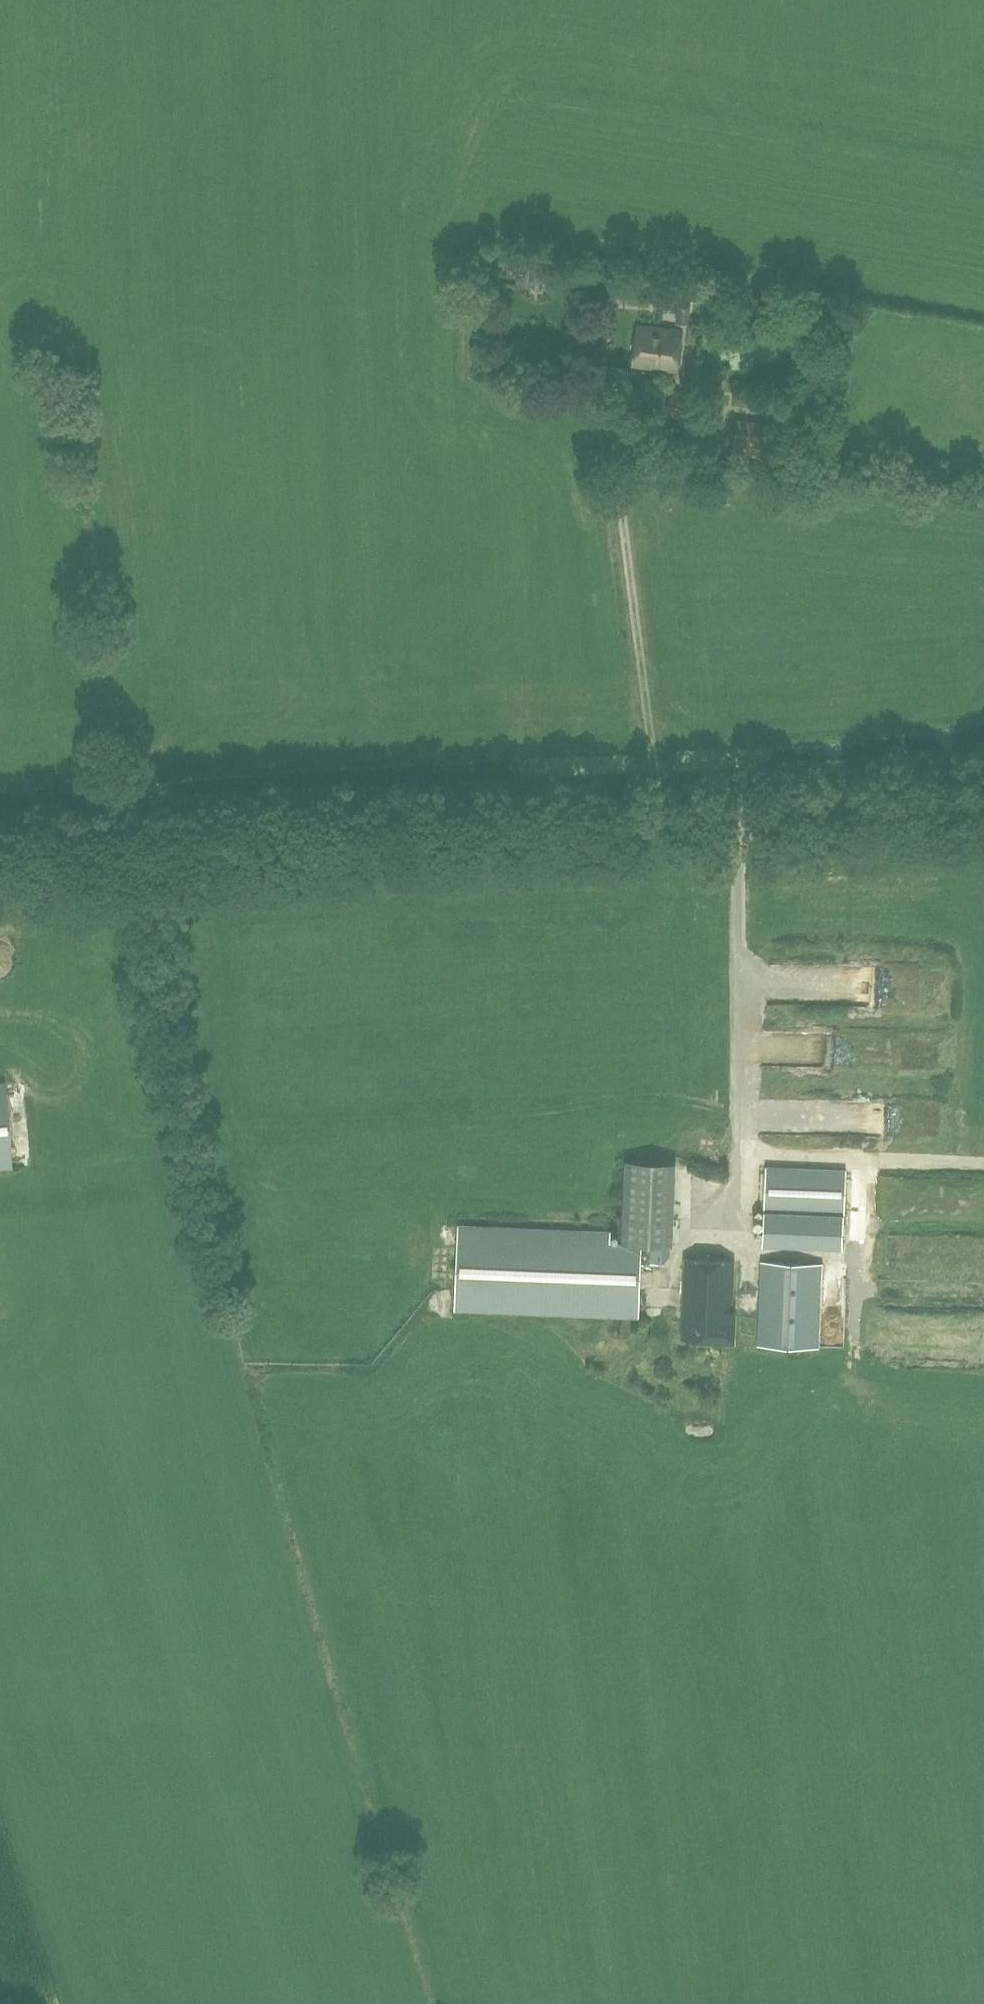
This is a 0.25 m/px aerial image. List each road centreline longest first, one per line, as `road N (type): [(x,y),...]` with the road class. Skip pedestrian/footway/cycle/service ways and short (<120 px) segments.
road 1 (unclassified): [(0,861),(983,791)]

